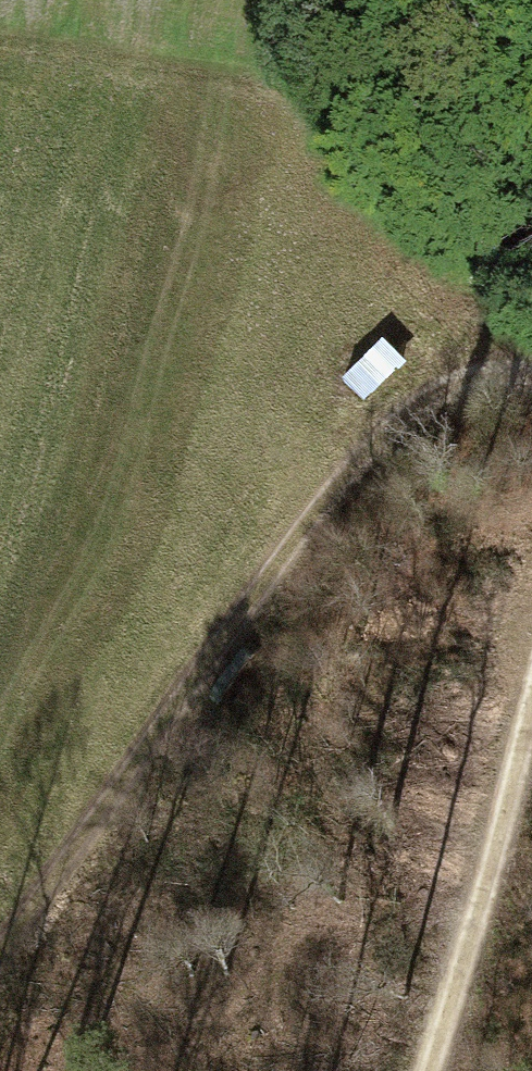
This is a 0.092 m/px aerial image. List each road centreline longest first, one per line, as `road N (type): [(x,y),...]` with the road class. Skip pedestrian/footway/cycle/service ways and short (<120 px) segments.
road 1 (track): [(531,377),(457,384),(364,454),(306,522),(0,946)]
road 2 (track): [(0,48),(496,101),(531,114)]
road 3 (track): [(531,698),(422,1070)]

